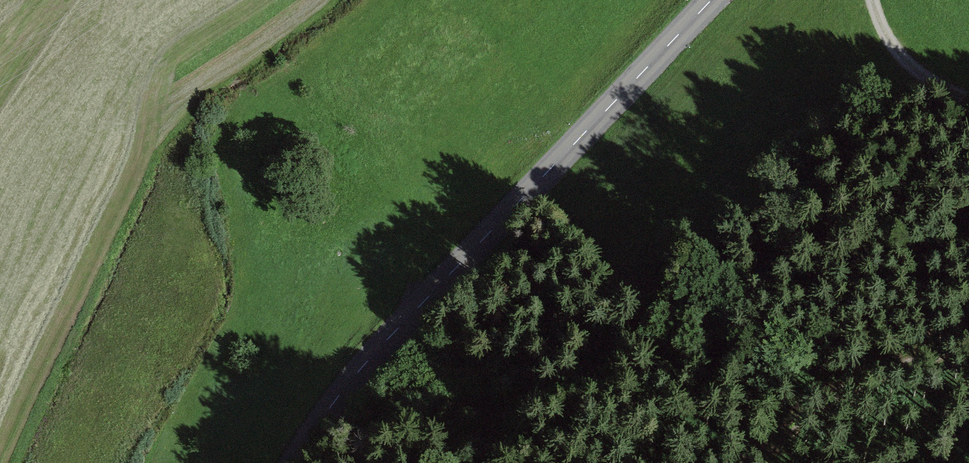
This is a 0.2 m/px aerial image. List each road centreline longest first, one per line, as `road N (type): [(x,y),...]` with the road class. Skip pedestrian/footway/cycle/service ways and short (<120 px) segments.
road 1 (tertiary): [(294,462),(362,367),(711,0)]
road 2 (track): [(242,0),(143,63),(8,244)]
road 3 (track): [(872,0),(900,54),(968,98)]

